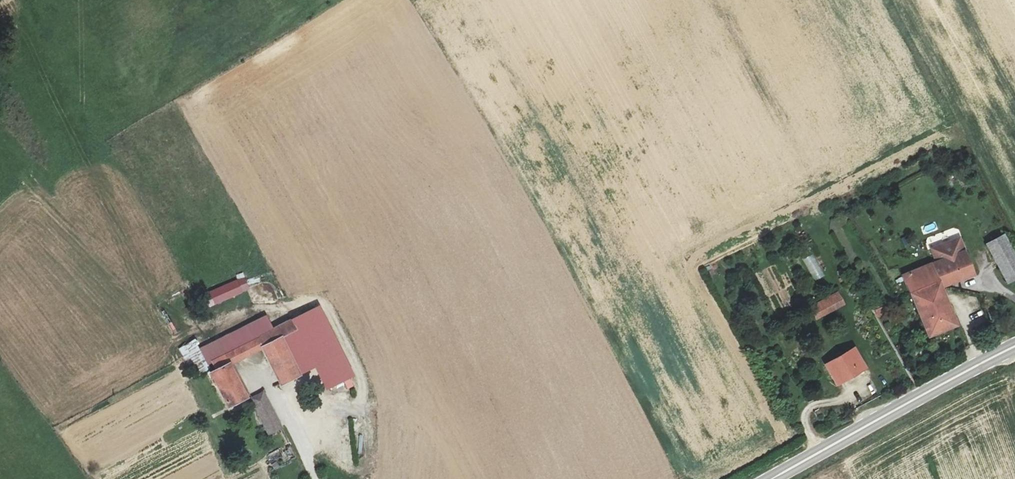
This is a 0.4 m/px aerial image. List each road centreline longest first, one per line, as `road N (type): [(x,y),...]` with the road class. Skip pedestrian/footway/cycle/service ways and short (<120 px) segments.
road 1 (secondary): [(771,478),(1014,346)]

